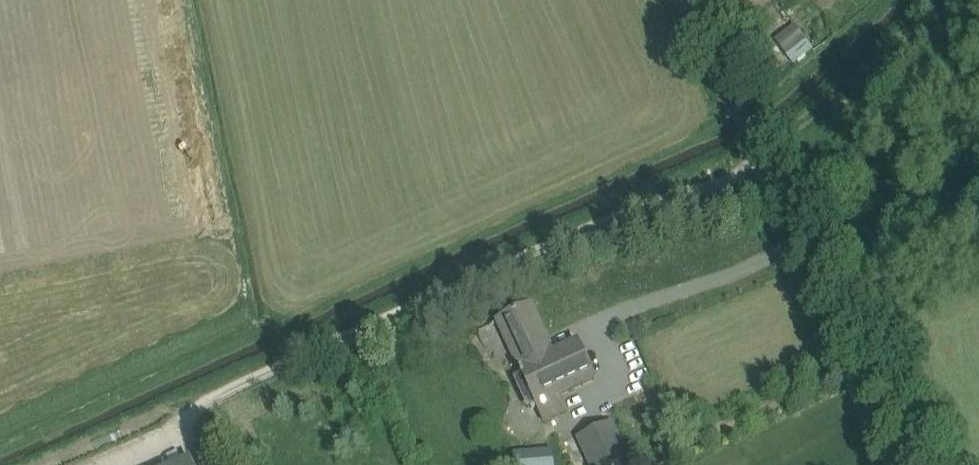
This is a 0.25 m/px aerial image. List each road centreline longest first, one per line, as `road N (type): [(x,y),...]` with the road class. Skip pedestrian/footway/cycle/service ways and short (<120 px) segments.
road 1 (tertiary): [(917,464),(684,0)]

